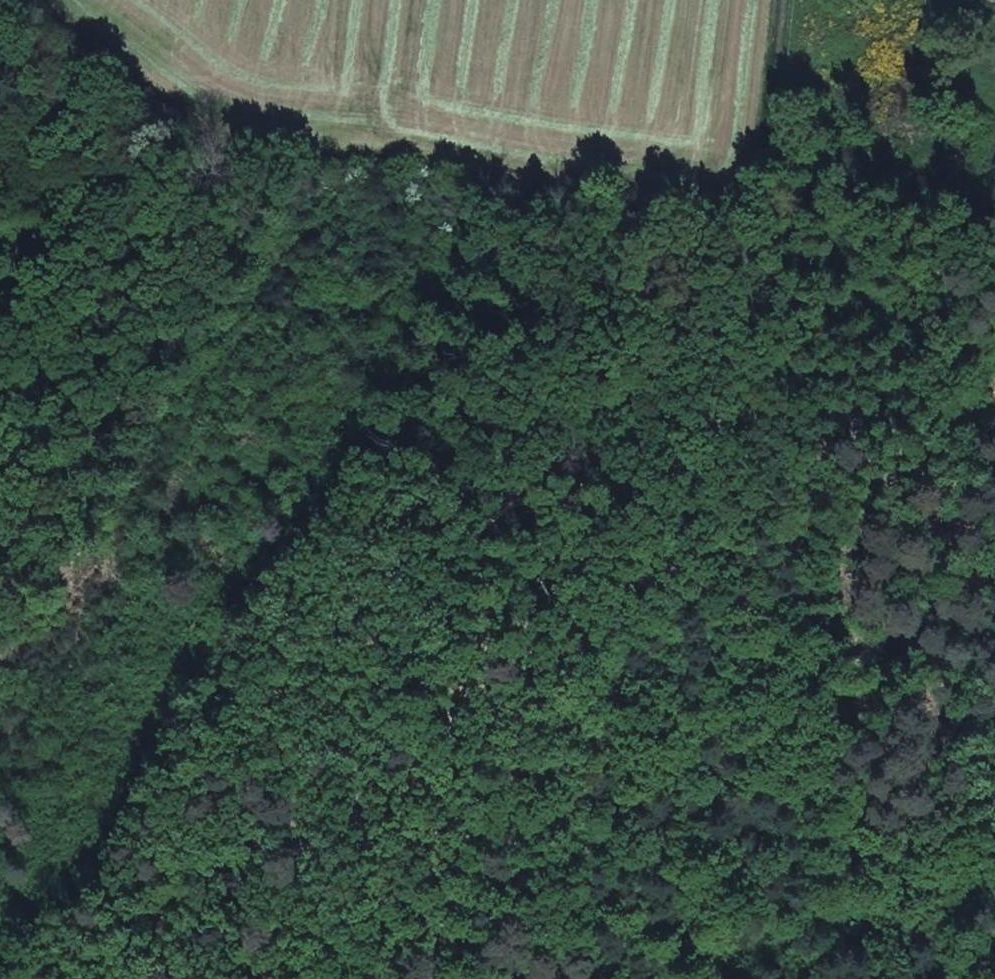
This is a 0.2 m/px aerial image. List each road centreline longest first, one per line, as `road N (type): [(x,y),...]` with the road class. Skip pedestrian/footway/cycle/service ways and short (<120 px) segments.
road 1 (track): [(780,0),(725,446),(335,566),(225,613),(88,549),(0,579)]
road 2 (track): [(105,978),(0,873)]

